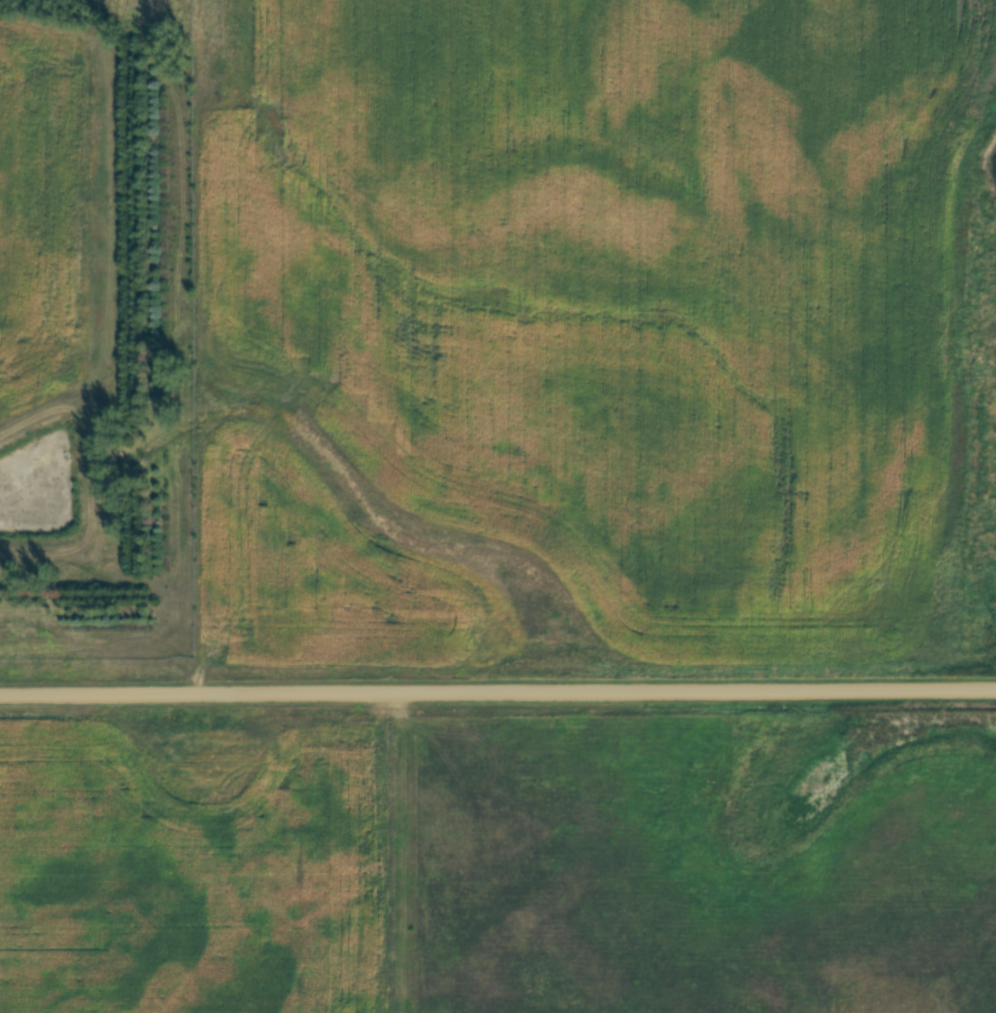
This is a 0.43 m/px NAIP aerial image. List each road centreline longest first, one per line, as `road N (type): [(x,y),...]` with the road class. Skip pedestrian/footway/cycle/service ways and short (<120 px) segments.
road 1 (residential): [(995,691),(0,695)]

